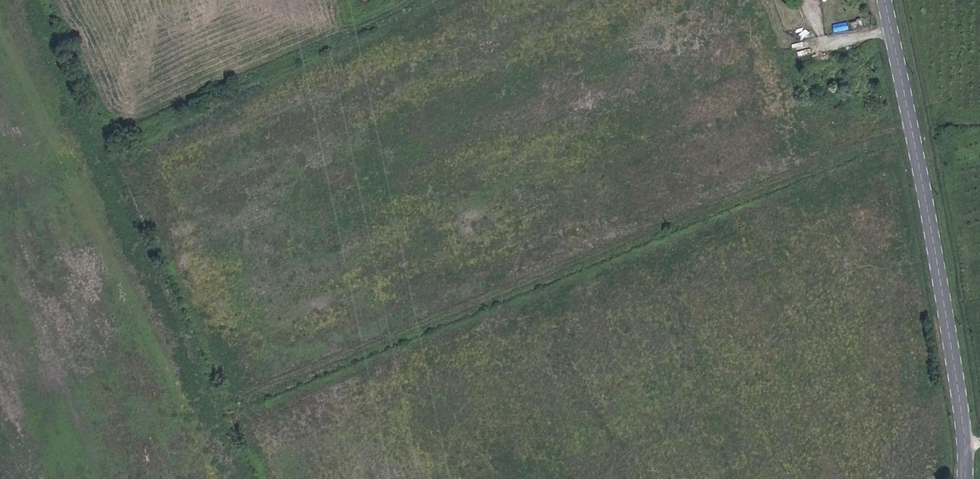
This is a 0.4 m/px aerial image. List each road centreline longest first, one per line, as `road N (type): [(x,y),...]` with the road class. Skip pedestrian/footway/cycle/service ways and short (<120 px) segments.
road 1 (tertiary): [(887,0),(962,397),(969,478)]

